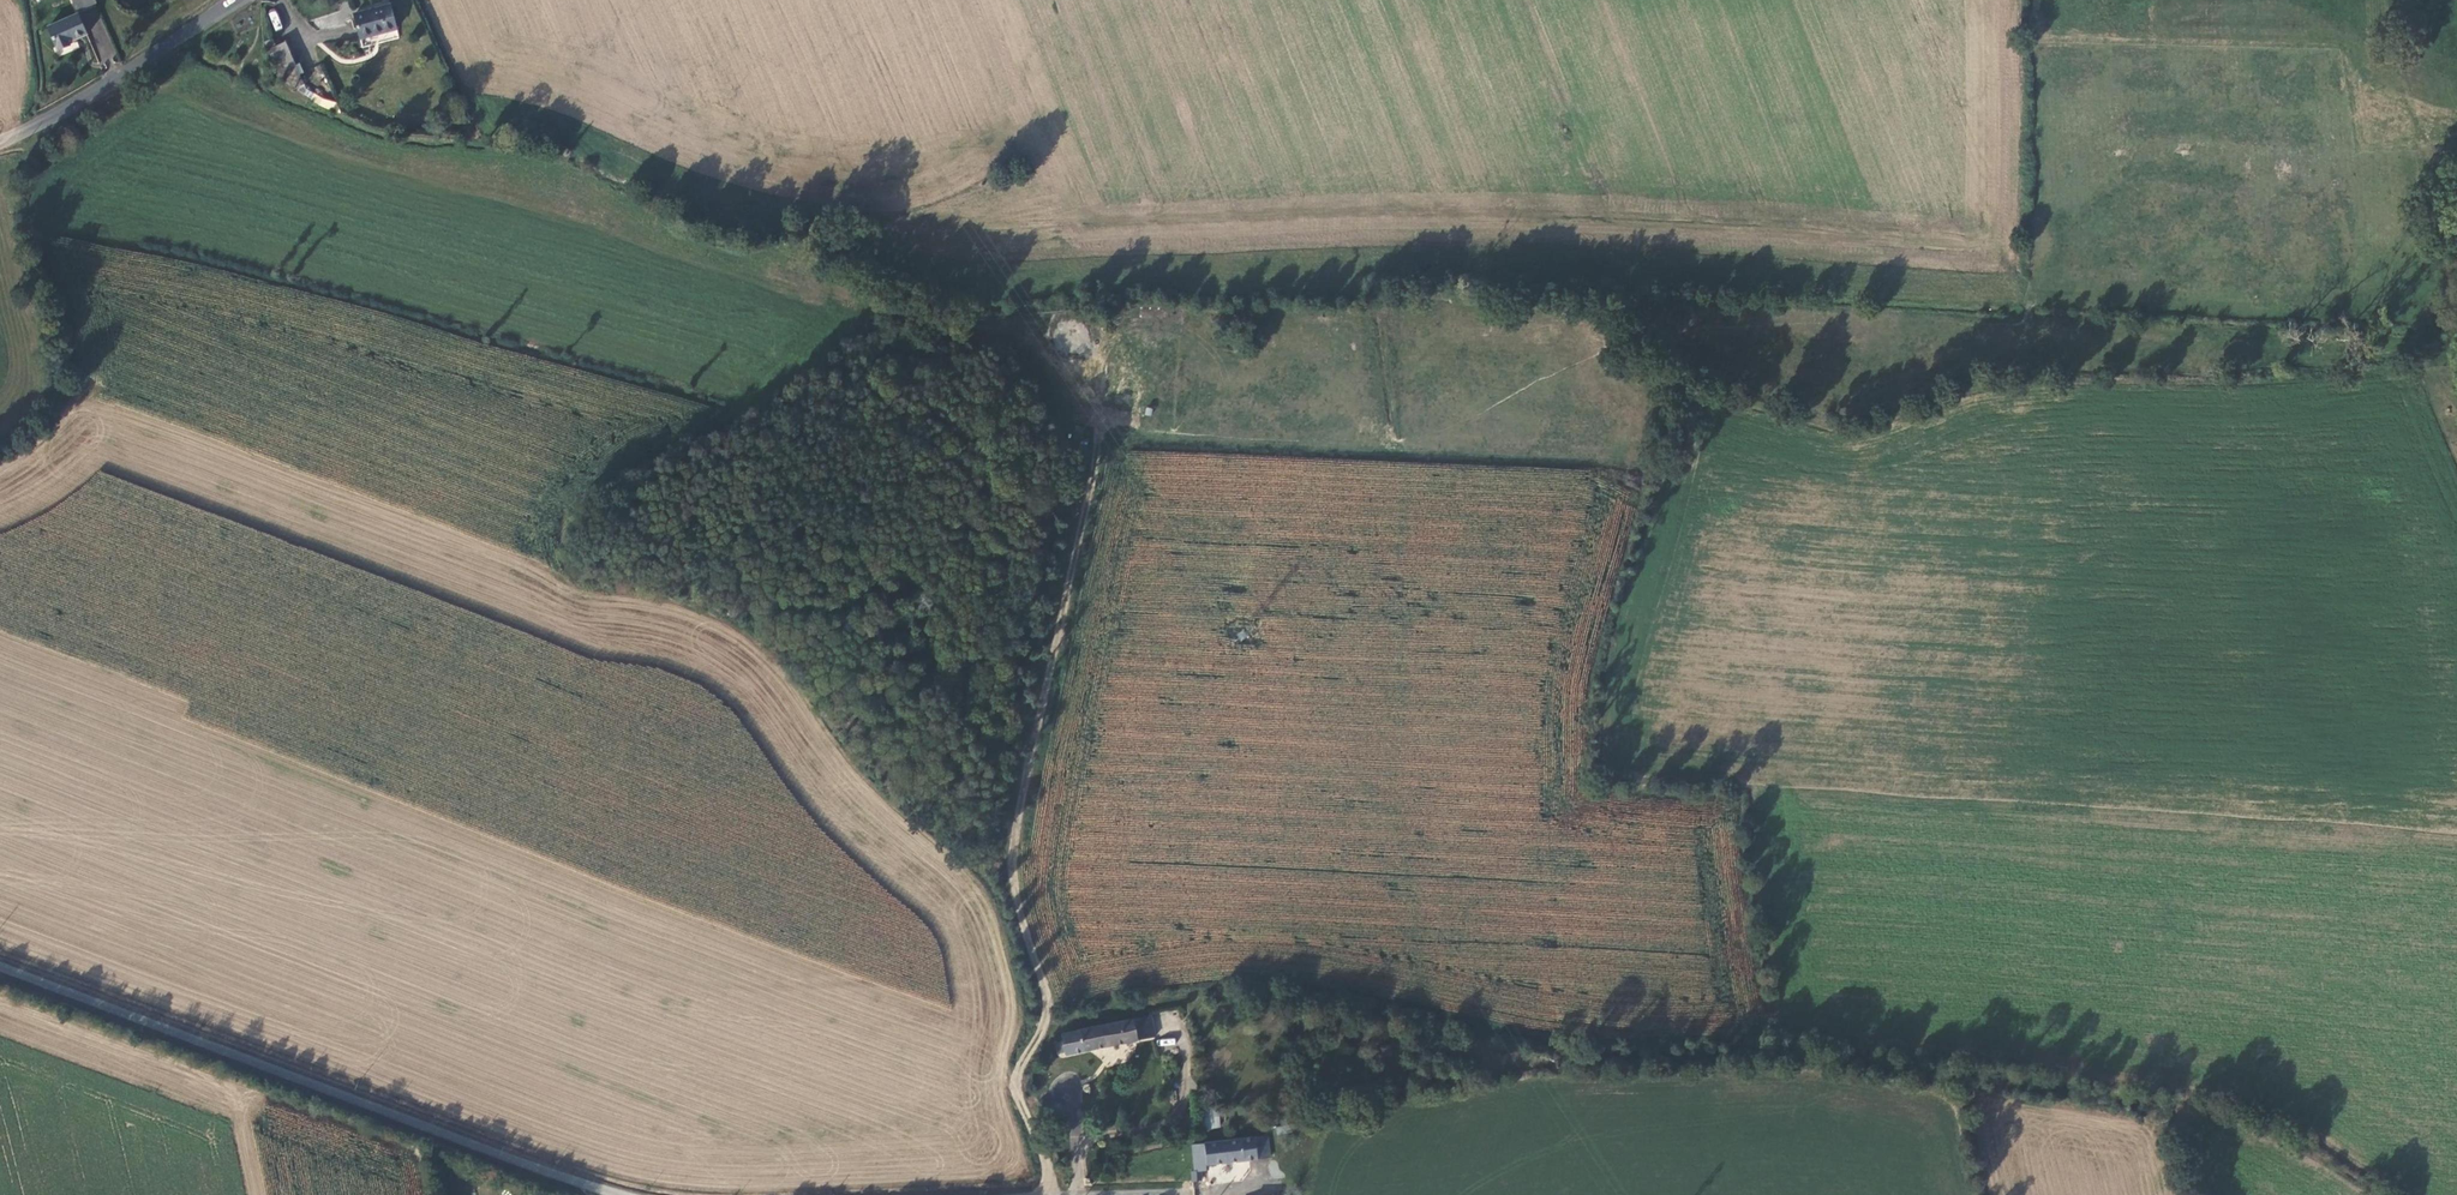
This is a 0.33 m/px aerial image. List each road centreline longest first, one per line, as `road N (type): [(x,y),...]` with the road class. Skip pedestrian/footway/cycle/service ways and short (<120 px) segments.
road 1 (residential): [(0,967),(627,1194)]
road 2 (tertiary): [(239,0),(130,72),(0,142)]

